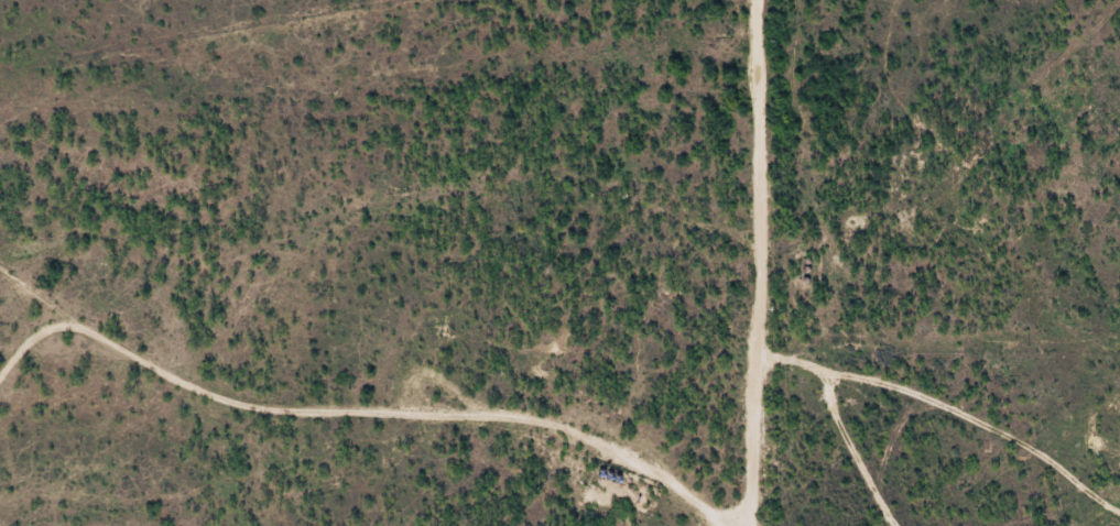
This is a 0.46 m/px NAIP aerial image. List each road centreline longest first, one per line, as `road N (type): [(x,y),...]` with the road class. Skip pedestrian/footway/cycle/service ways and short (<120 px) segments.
road 1 (residential): [(741,469),(524,418),(413,413),(273,435),(218,418),(129,346),(0,271)]
road 2 (residential): [(741,525),(741,469),(763,362),(758,0)]
road 3 (residential): [(891,525),(815,379),(763,362)]

